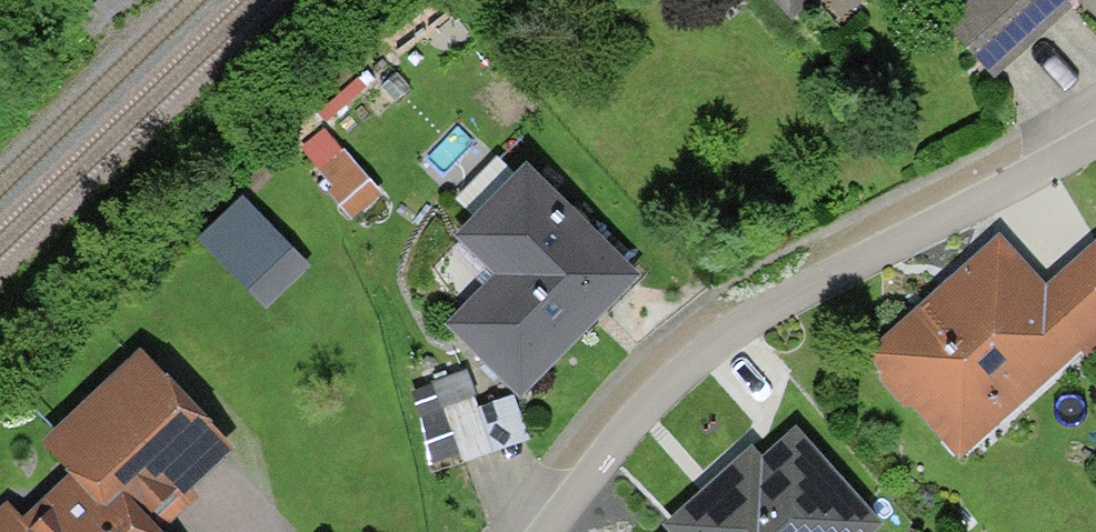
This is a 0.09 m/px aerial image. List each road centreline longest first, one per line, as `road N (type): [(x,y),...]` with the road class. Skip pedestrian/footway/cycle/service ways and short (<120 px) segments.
road 1 (residential): [(486,531),(556,454),(764,291),(1095,115)]

